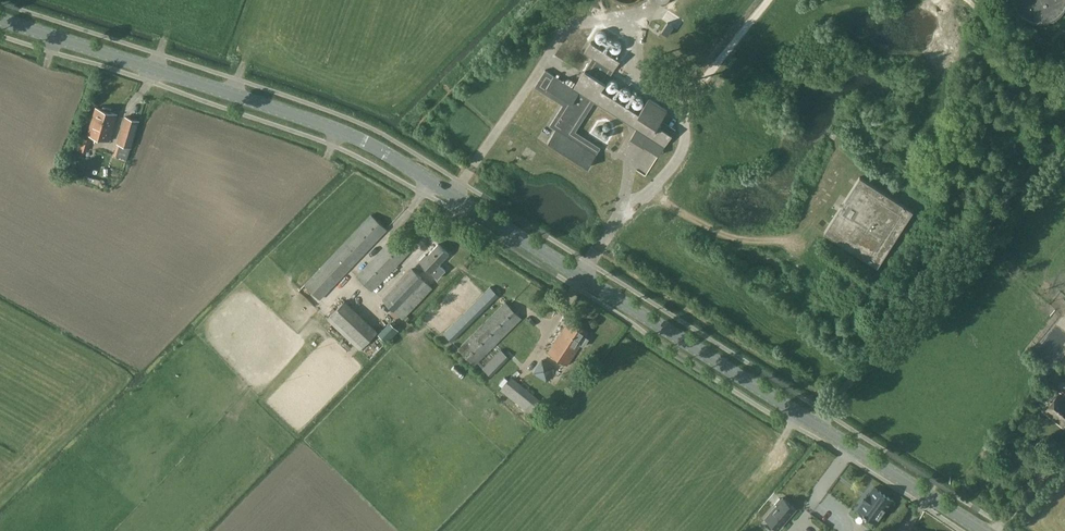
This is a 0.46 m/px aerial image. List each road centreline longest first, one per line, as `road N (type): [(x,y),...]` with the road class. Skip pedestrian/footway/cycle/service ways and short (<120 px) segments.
road 1 (secondary): [(984,530),(355,137),(0,19)]
road 2 (track): [(838,181),(812,225),(772,240),(711,230),(649,191)]

